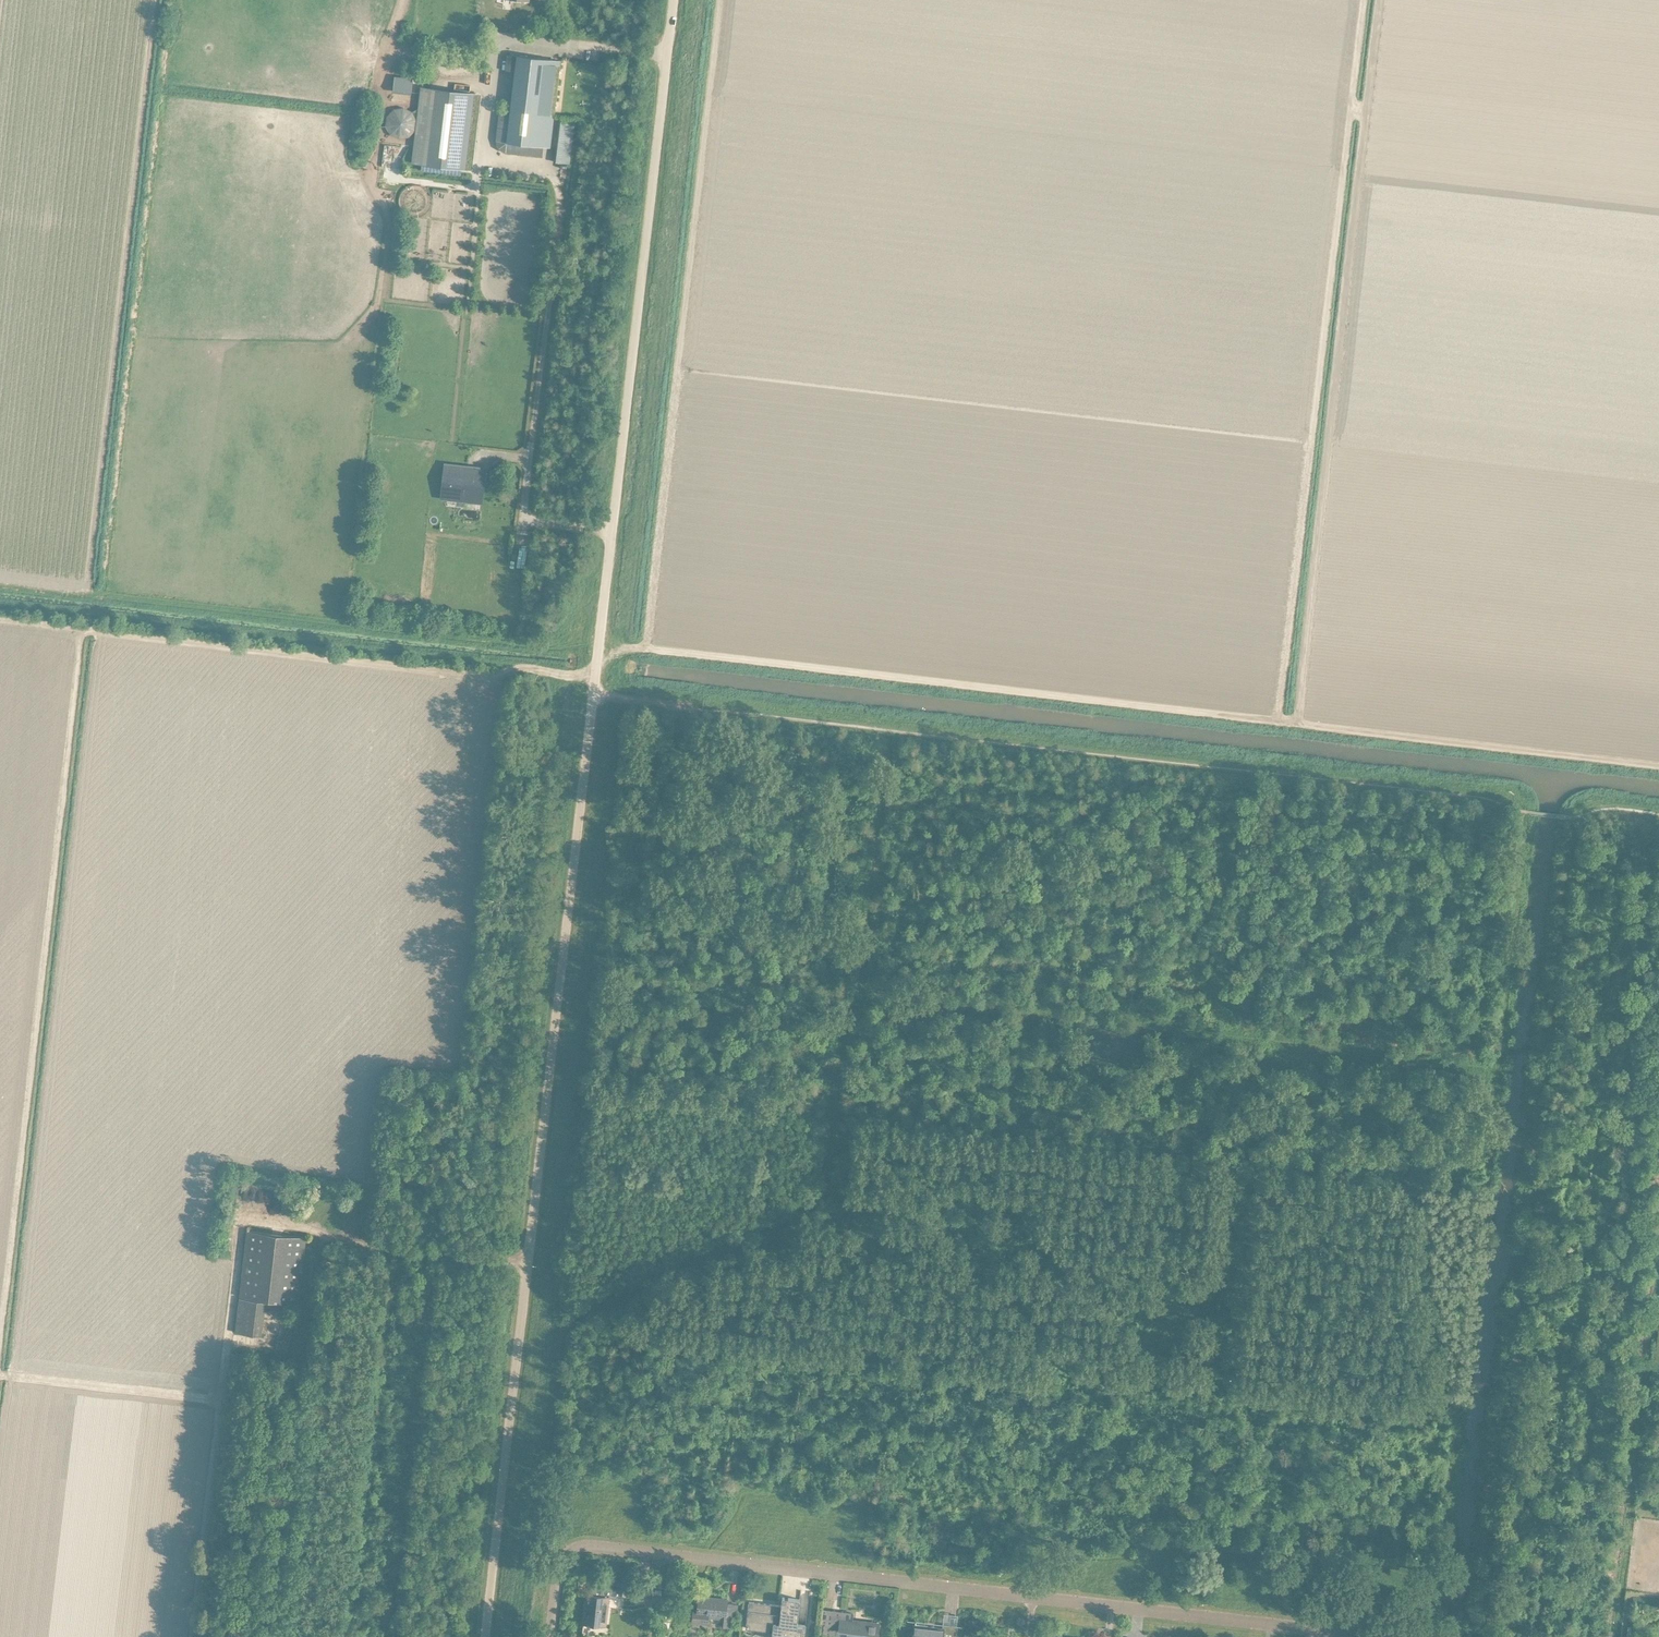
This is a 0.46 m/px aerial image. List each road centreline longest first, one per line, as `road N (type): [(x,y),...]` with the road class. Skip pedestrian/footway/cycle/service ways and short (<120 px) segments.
road 1 (unclassified): [(487,1636),(675,0)]
road 2 (track): [(1658,766),(651,652),(600,653)]
road 3 (residential): [(554,1636),(563,1568),(588,1552),(1323,1636)]
road 4 (track): [(0,590),(600,653)]
road 5 (track): [(219,1405),(0,1379)]
road 6 (track): [(1296,577),(1279,723)]
road 7 (track): [(1315,580),(1299,725)]

